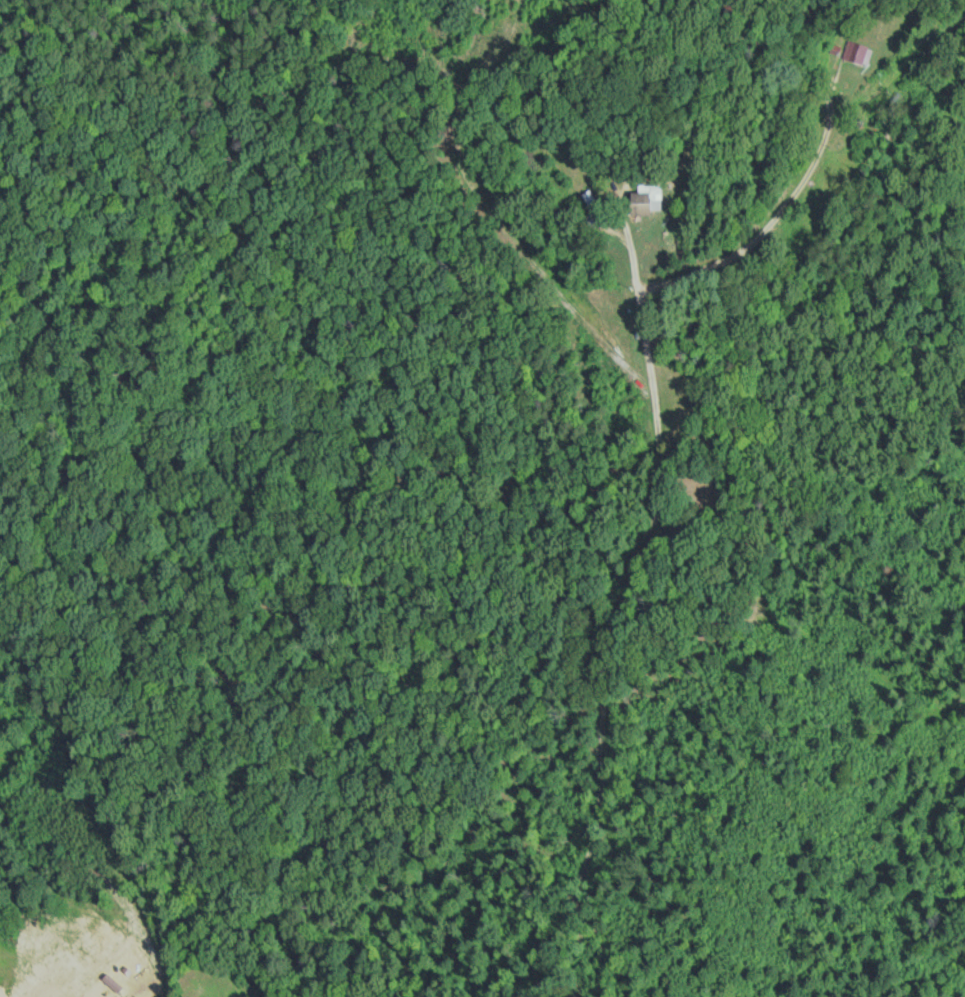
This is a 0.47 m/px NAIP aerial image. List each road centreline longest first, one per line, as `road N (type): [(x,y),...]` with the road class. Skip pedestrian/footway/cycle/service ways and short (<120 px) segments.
road 1 (residential): [(469,996),(497,962),(535,886),(622,297),(736,237),(884,0)]
road 2 (residential): [(219,996),(207,979),(66,986),(0,939)]

